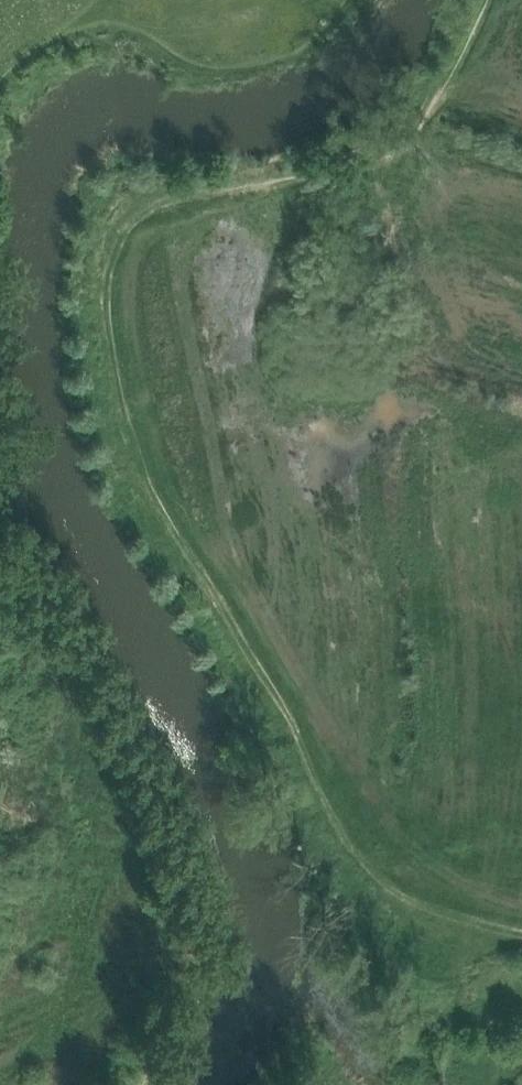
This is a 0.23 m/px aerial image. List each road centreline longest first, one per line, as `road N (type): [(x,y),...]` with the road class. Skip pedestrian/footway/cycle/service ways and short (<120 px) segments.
road 1 (track): [(485,0),(417,134),(356,166),(170,197),(131,219),(107,256),(104,288),(110,364),(132,454),(176,544),(281,705),(344,853),(387,892),(456,921),(521,934)]

